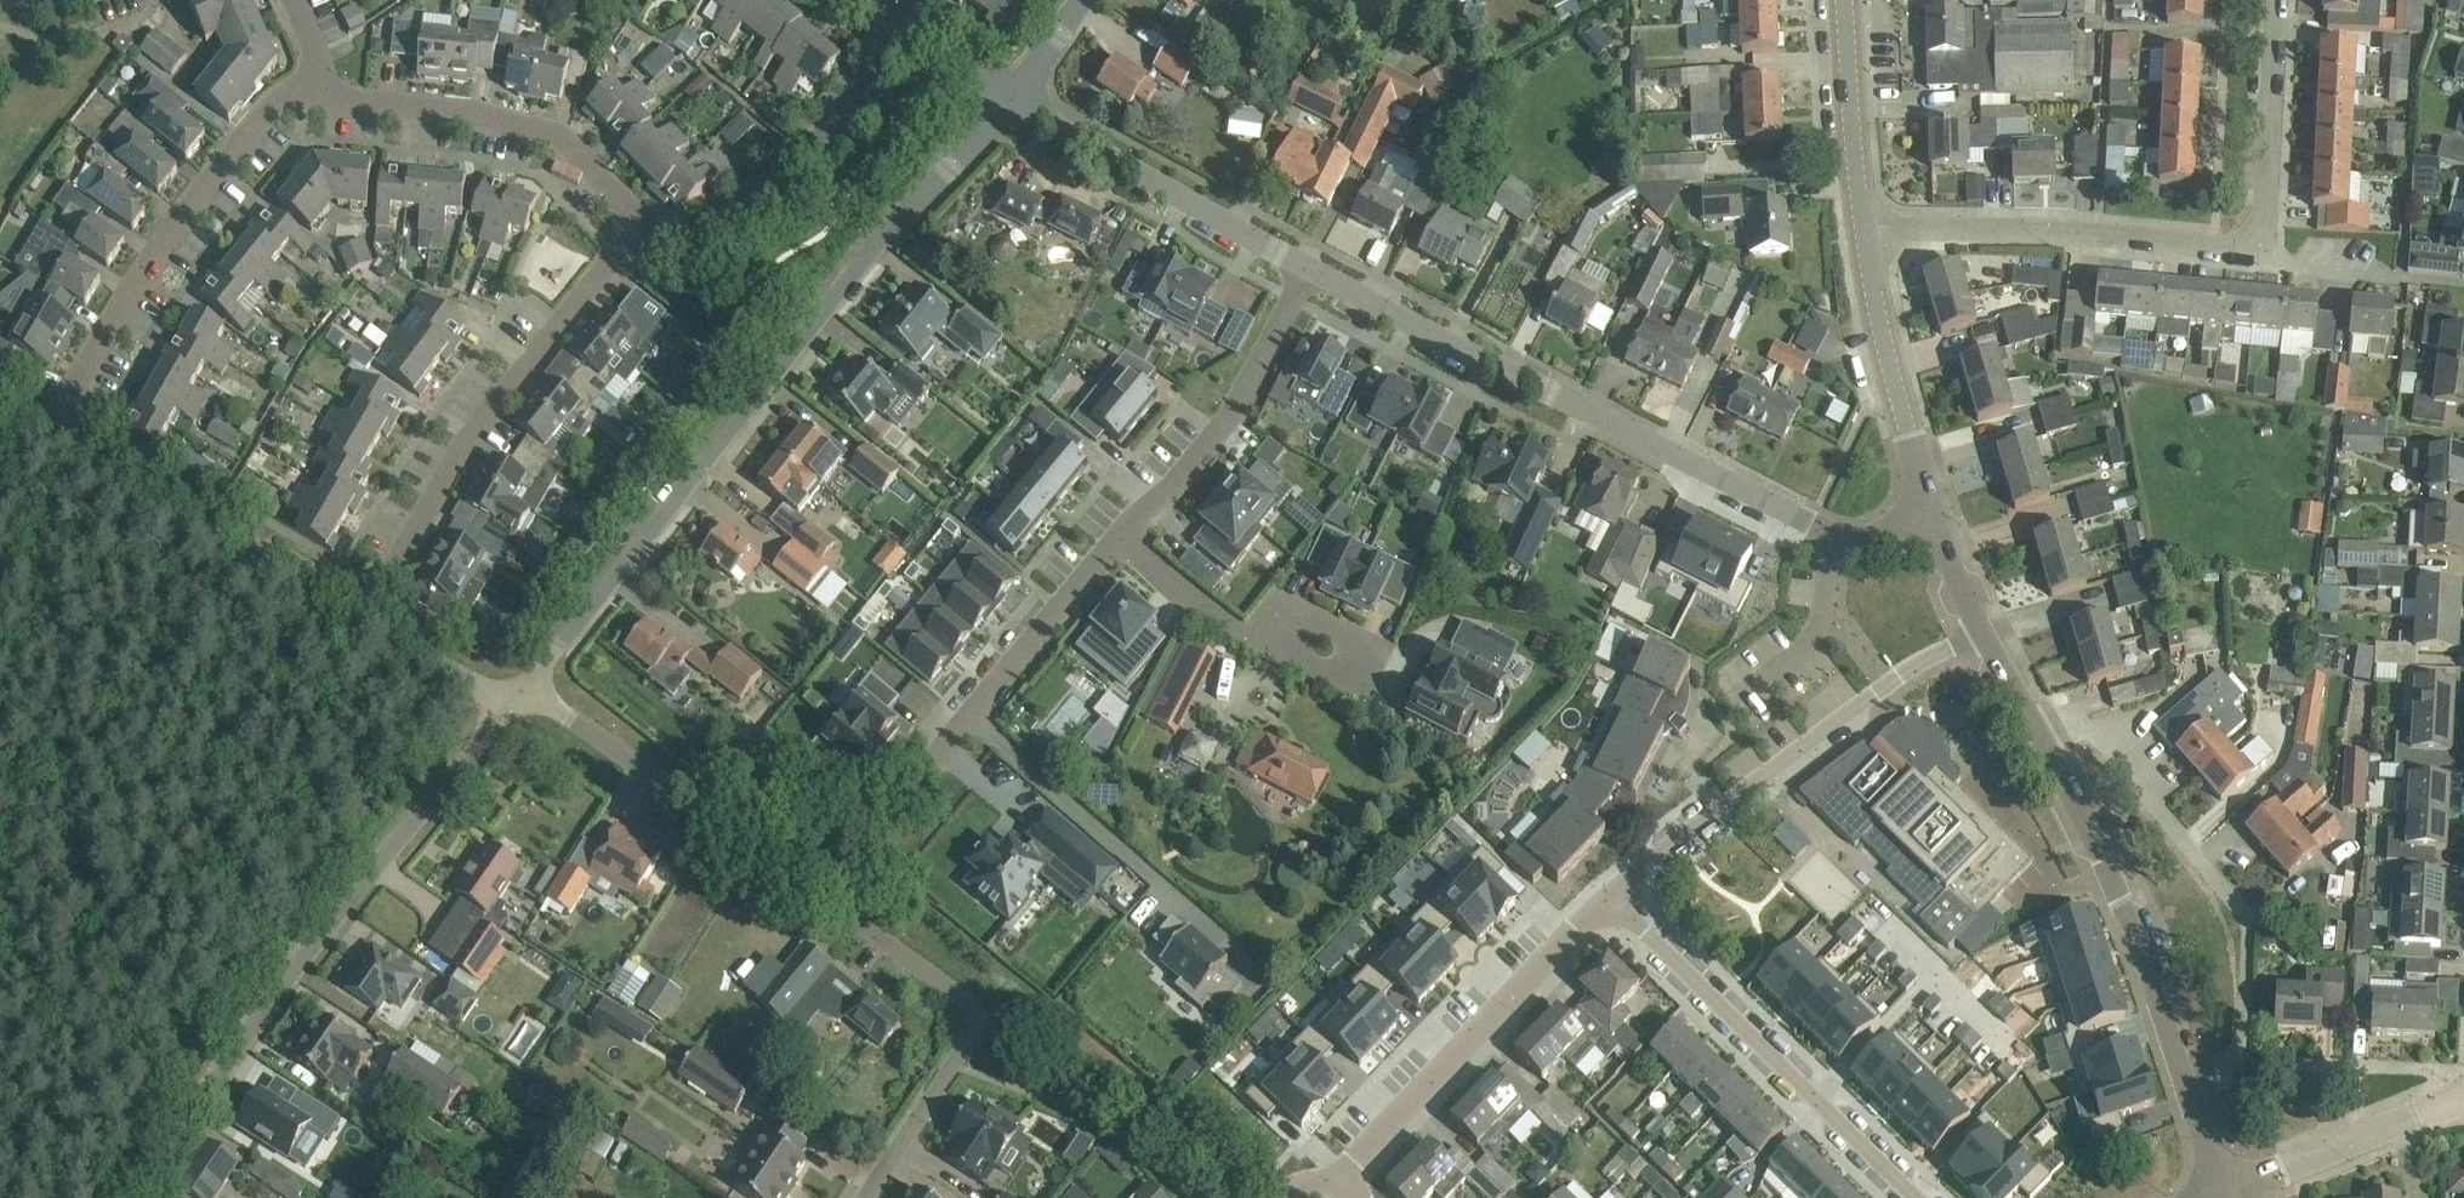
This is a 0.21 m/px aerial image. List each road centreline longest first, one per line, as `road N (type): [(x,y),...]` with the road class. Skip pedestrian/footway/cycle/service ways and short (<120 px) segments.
road 1 (residential): [(516,696),(912,213),(1010,106)]
road 2 (unclassified): [(135,1197),(215,1078),(516,696)]
road 3 (residential): [(1866,227),(2251,238),(2264,222),(2273,0)]
road 4 (residential): [(1833,532),(1304,268)]
road 5 (residential): [(2183,1075),(2228,1063),(2245,1037),(2249,947),(2239,904),(2106,739),(2080,728),(2037,729)]
road 6 (residential): [(370,615),(487,425),(650,214)]
road 7 (residential): [(1121,530),(807,898)]
road 8 (residential): [(1611,896),(1872,695),(1995,629)]
road 9 (residential): [(71,438),(107,341),(164,249),(290,94),(324,92)]
road 10 (residential): [(1922,1197),(1611,896)]
road 11 (residential): [(865,1197),(959,1060),(977,1016),(928,972),(807,898)]
road 12 (residential): [(1344,1184),(1611,896)]
road 13 (residential): [(2183,1075),(2117,892),(2037,729)]
road 14 (residential): [(650,214),(569,139),(505,112),(324,92)]
road 15 (residential): [(807,898),(571,720),(516,696)]
road 16 (residential): [(71,438),(370,615)]
road 17 (residential): [(650,214),(674,225),(721,225),(768,197),(900,27)]
road 18 (residential): [(1304,268),(1010,106)]
road 19 (residential): [(1304,268),(1224,431),(1121,530)]
road 20 (residential): [(1938,510),(1889,364),(1866,227)]
road 21 (residential): [(2463,1107),(2214,1195)]
road 22 (residential): [(1121,530),(1200,608),(1317,668)]
road 23 (unclassified): [(1866,227),(1848,0)]
road 24 (residential): [(1747,705),(1820,640),(1833,602),(1833,532)]
road 25 (residential): [(370,615),(452,669),(516,696)]
road 26 (residential): [(1010,106),(900,27)]
road 27 (residential): [(1995,629),(1938,510)]
road 28 (residential): [(1010,106),(1083,0)]
road 29 (residential): [(2214,1195),(2183,1075)]

